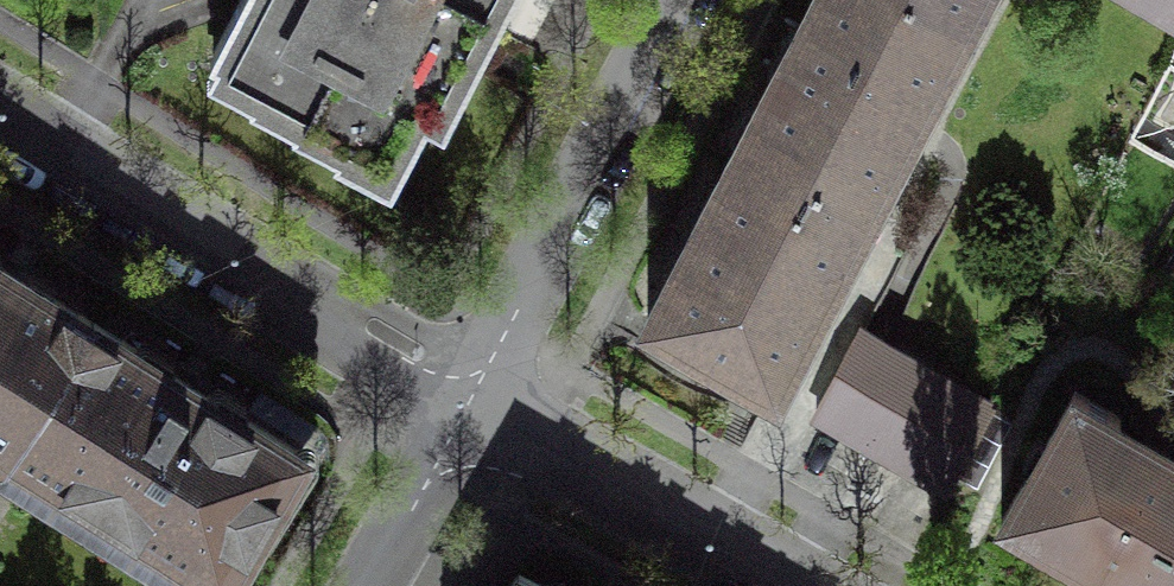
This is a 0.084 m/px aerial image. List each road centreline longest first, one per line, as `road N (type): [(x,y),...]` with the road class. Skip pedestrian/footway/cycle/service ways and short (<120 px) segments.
road 1 (residential): [(0,99),(410,349),(473,396)]
road 2 (residential): [(473,396),(680,0)]
road 3 (residential): [(800,585),(473,396)]
road 4 (residential): [(368,585),(473,396)]

